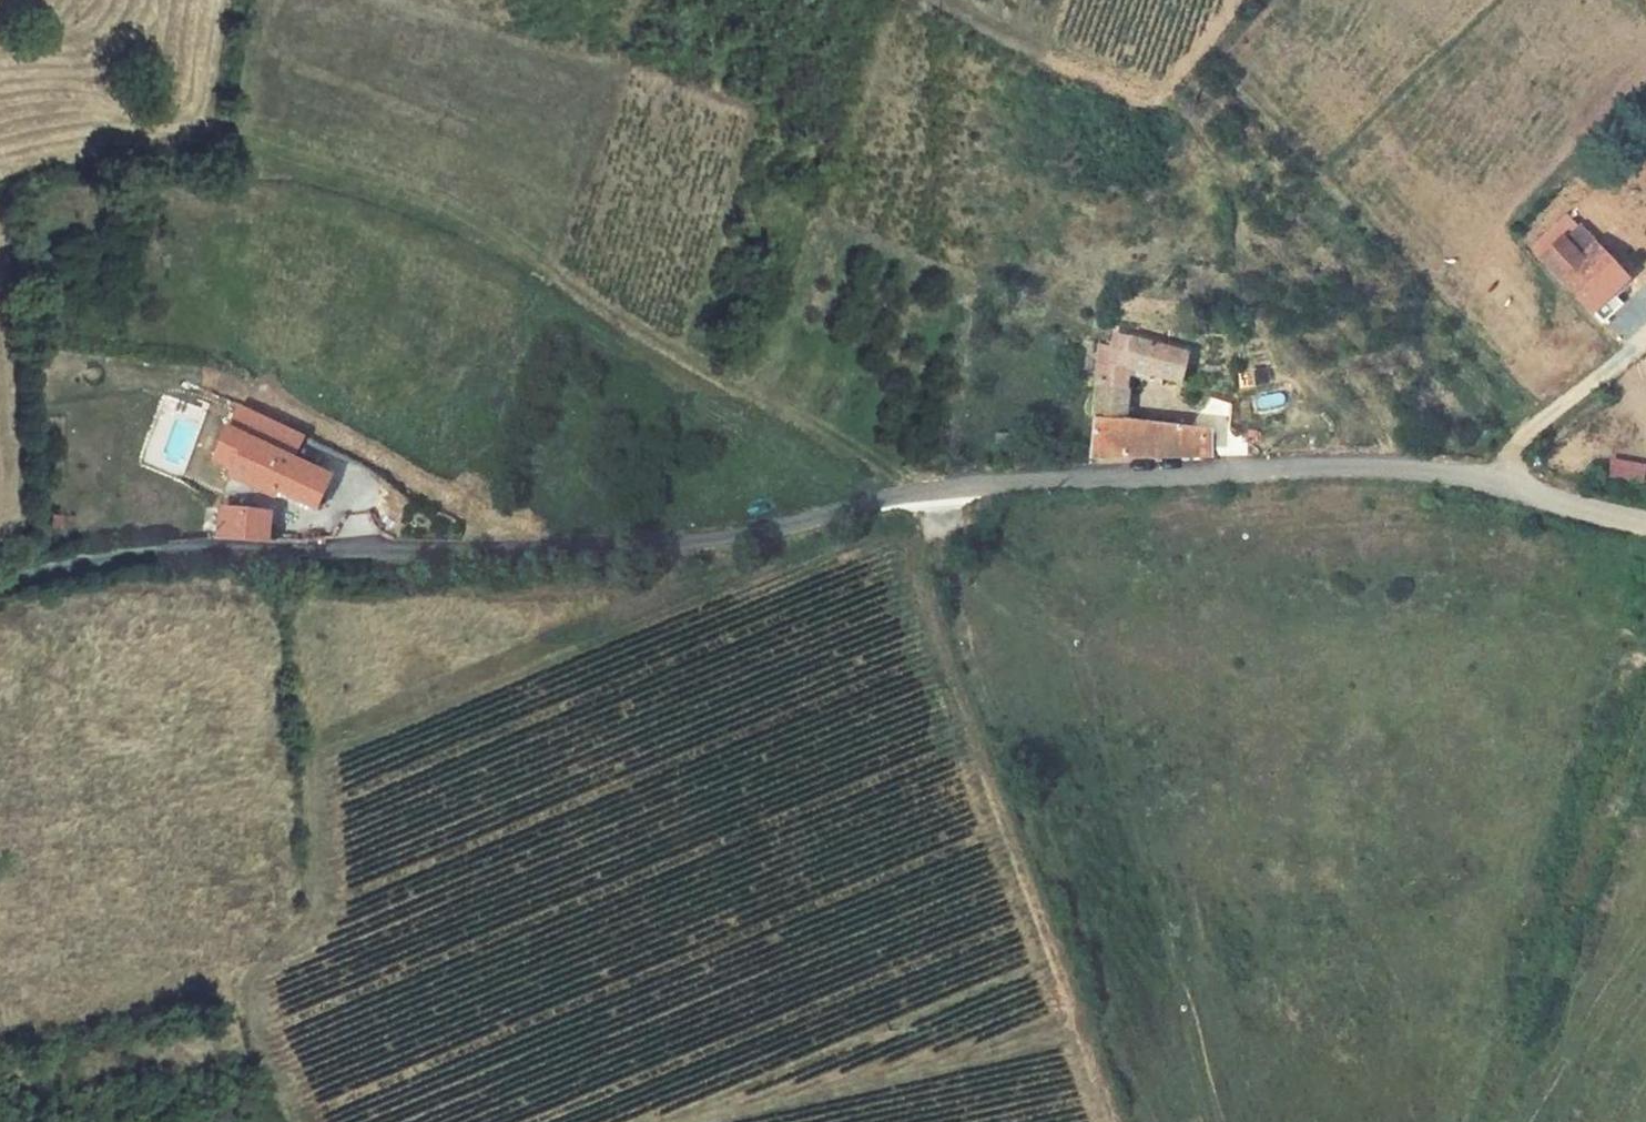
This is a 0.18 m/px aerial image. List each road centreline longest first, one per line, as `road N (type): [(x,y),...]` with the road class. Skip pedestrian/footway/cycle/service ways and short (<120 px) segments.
road 1 (unclassified): [(1645,524),(1420,469),(1312,468),(923,491),(752,535),(673,542),(467,554),(215,551),(84,562),(0,587)]
road 2 (track): [(923,491),(578,295),(510,239)]

